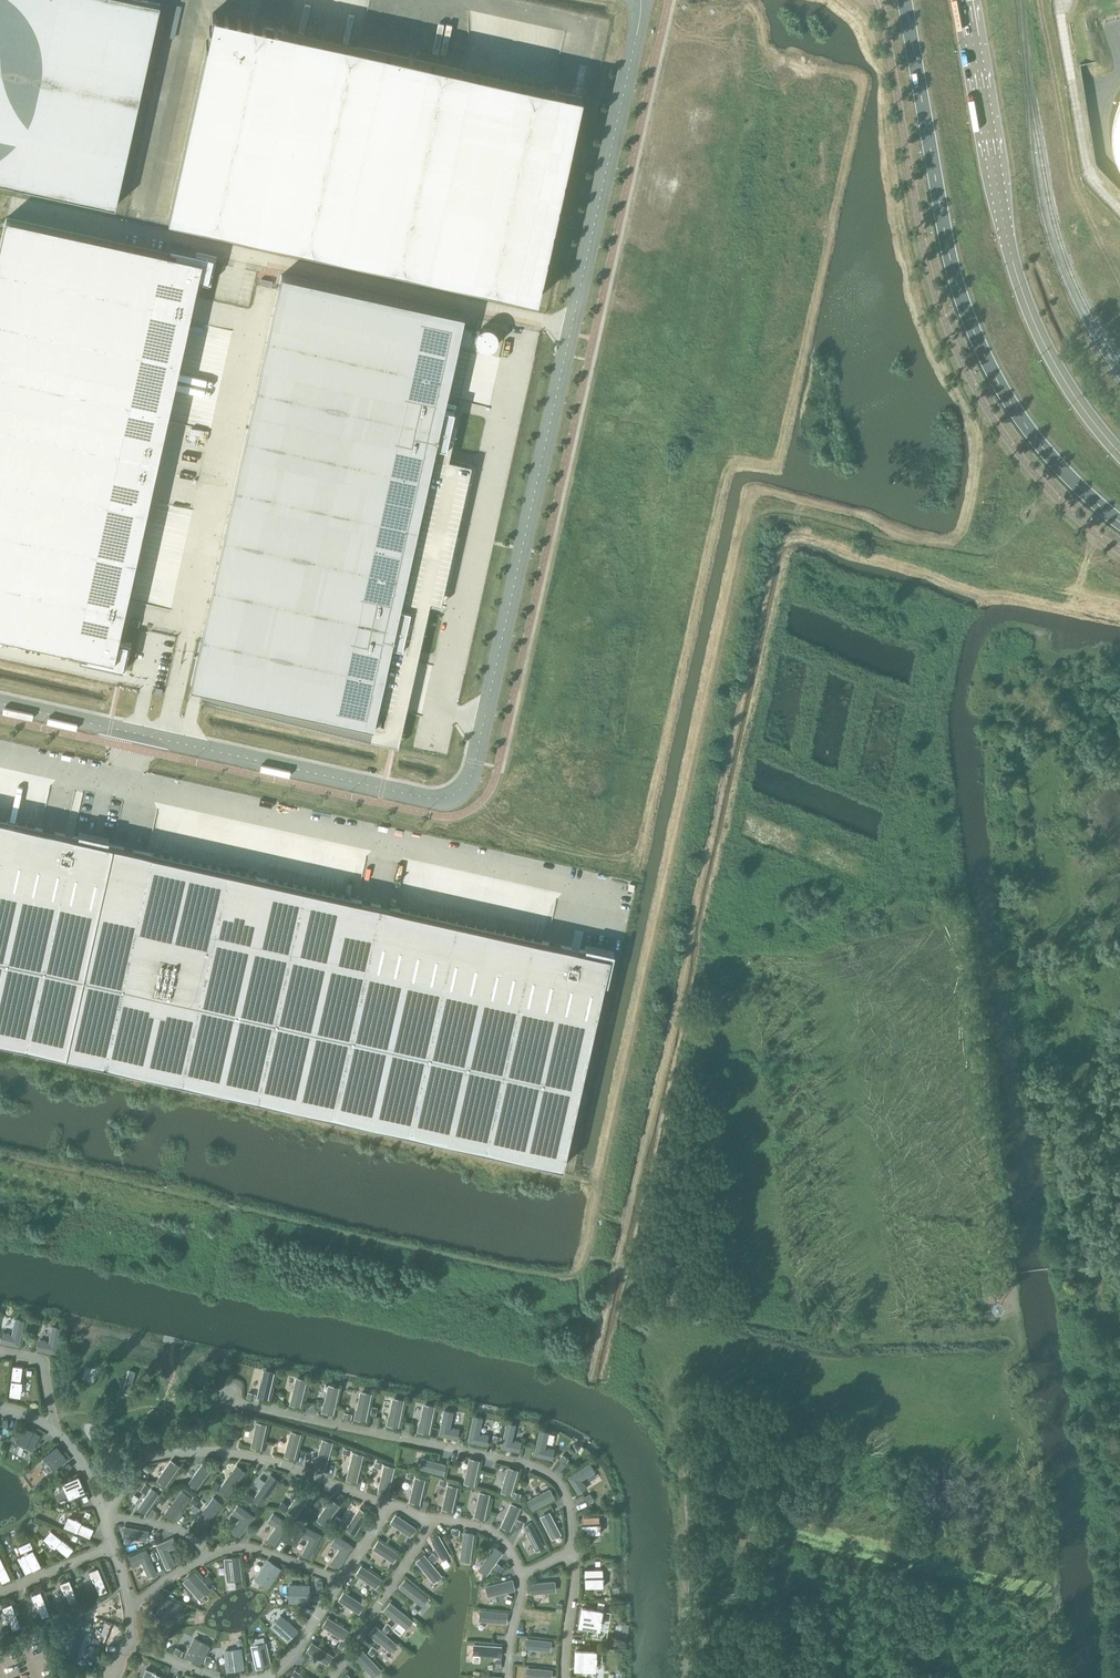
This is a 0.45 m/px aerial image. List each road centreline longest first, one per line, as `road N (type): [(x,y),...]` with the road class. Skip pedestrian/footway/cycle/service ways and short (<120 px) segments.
road 1 (unclassified): [(0,704),(439,803),(457,795),(476,761),(641,0)]
road 2 (track): [(0,1050),(600,1181)]
road 3 (primary): [(906,0),(948,252),(975,337),(1036,437),(1119,519)]
road 4 (primary): [(1119,451),(1059,372),(1016,272),(966,0)]

